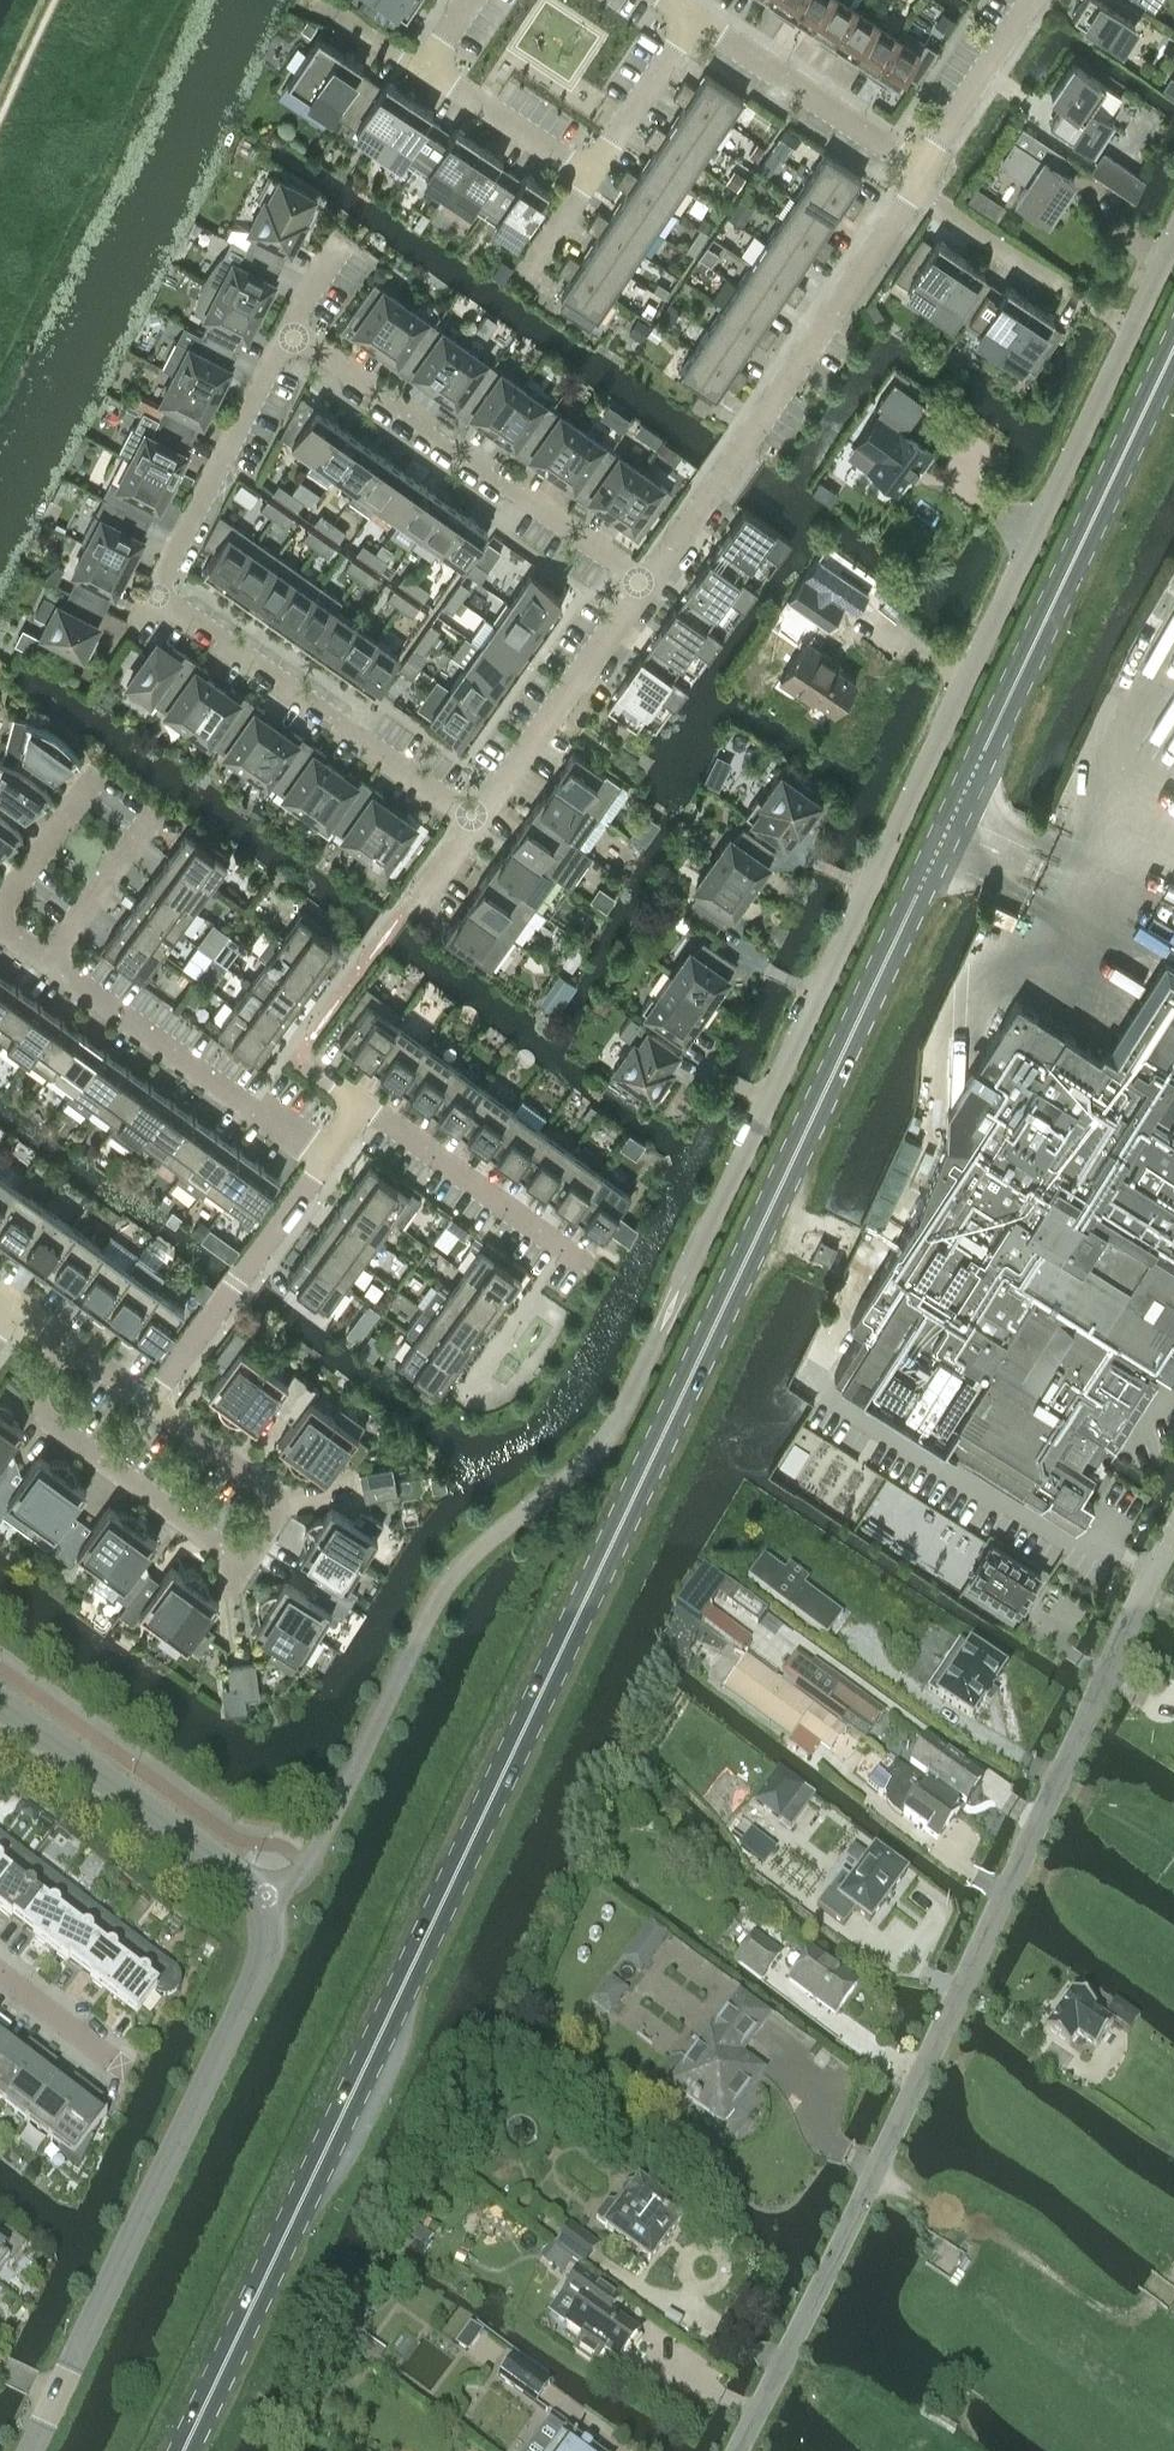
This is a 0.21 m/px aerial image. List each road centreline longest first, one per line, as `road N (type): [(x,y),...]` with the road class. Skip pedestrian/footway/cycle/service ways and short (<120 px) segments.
road 1 (primary): [(183,2450),(1173,347)]
road 2 (unclassified): [(670,1310),(1131,328)]
road 3 (unclassified): [(739,2450),(1173,1537)]
road 4 (residential): [(473,818),(160,597),(294,337)]
road 5 (residential): [(65,1344),(40,1382),(45,1417),(244,1561),(284,1503),(148,1400)]
road 6 (tertiary): [(262,1898),(265,1954),(57,2397)]
road 7 (residential): [(646,589),(925,172)]
road 8 (residential): [(646,589),(294,337)]
road 9 (residential): [(323,1156),(359,1104),(589,1265)]
road 10 (residential): [(323,1156),(46,957)]
road 11 (tertiary): [(262,1898),(0,1701)]
road 12 (residential): [(148,1400),(323,1156)]
road 13 (residential): [(473,818),(646,589)]
road 14 (residential): [(925,172),(699,20)]
road 15 (residential): [(1131,328),(947,209),(925,172)]
road 16 (residential): [(925,172),(1038,0)]
road 17 (residential): [(593,185),(424,69)]
road 18 (residential): [(593,185),(699,20)]
road 19 (residential): [(154,814),(46,957)]
road 20 (residential): [(97,773),(0,904)]
road 21 (residential): [(115,2064),(0,1976)]
road 22 (residential): [(424,69),(315,3)]

